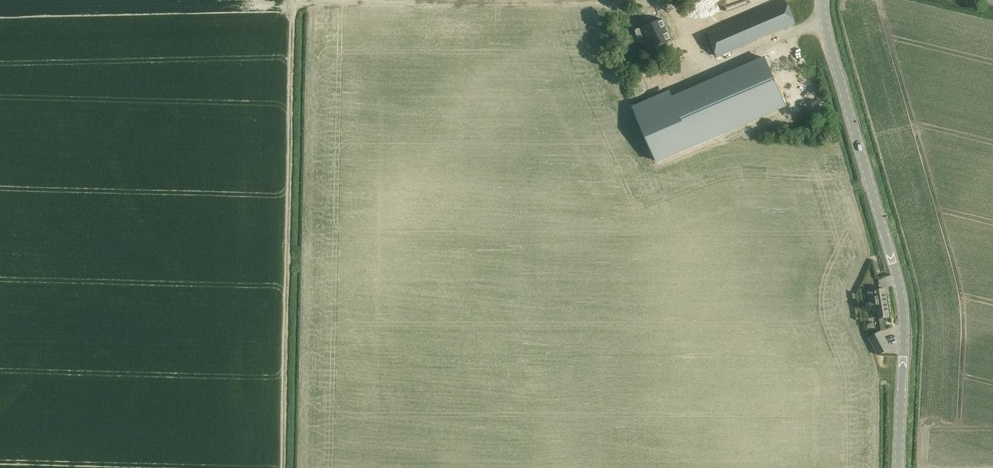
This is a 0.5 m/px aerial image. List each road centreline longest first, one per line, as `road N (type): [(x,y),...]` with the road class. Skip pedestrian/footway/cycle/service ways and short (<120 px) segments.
road 1 (tertiary): [(899,467),(902,297),(822,0)]
road 2 (track): [(293,1),(284,467)]
road 3 (track): [(294,0),(662,1),(690,27)]

